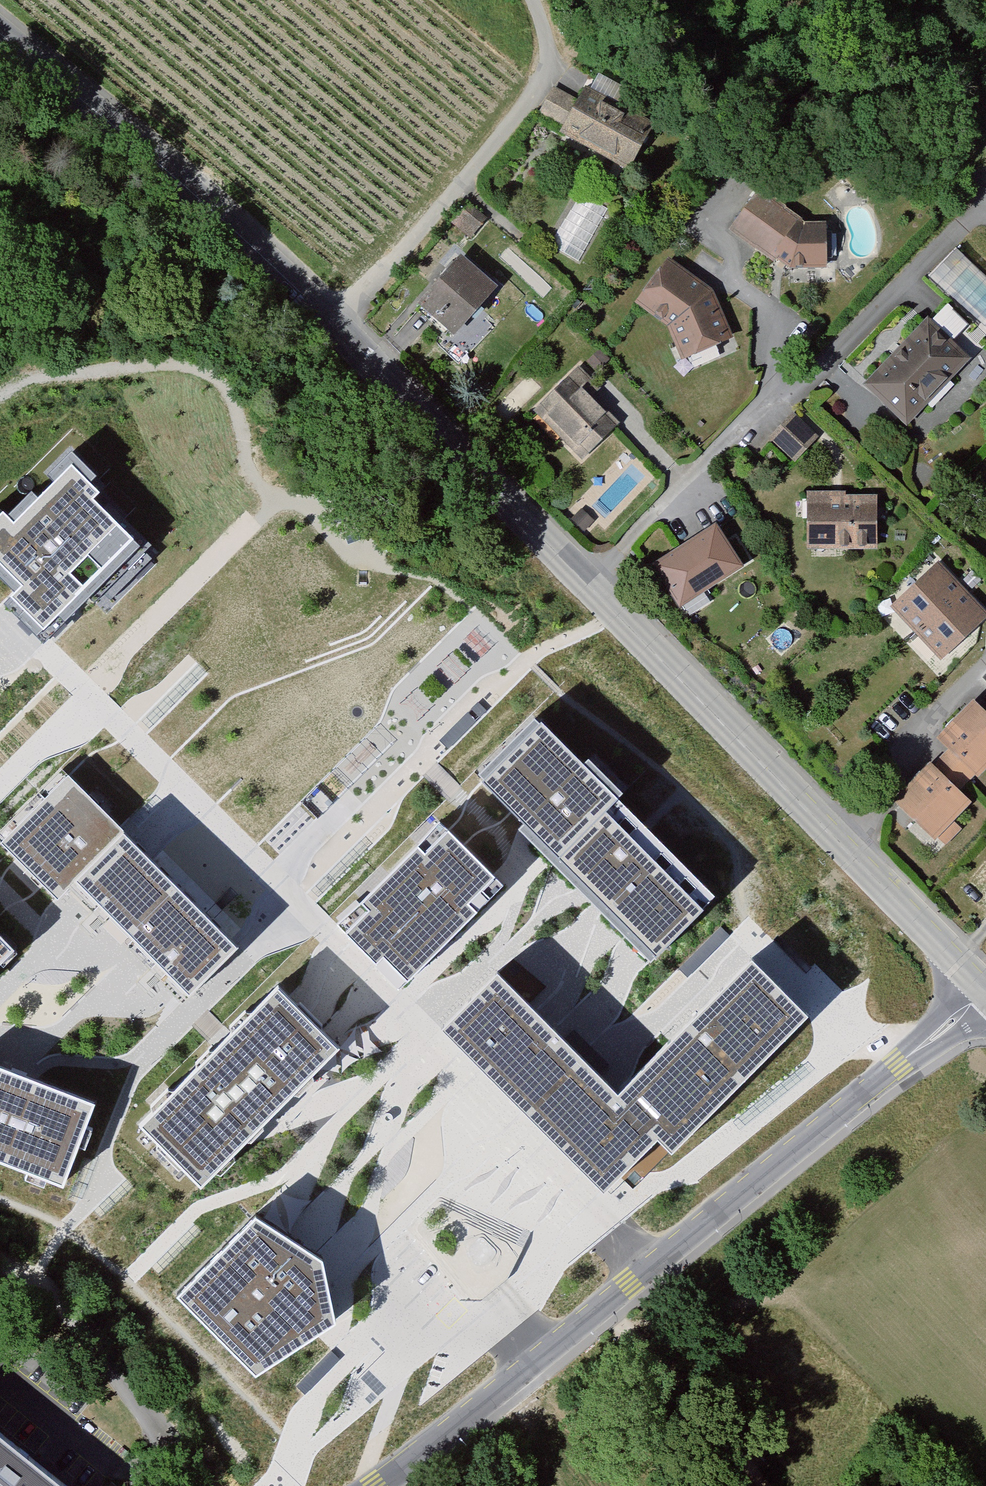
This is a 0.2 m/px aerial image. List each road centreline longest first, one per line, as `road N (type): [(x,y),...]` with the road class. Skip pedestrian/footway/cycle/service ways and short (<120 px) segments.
road 1 (residential): [(983,990),(378,1485)]
road 2 (residential): [(983,202),(819,367),(754,415),(591,586)]
road 3 (tertiary): [(0,32),(326,323)]
road 4 (residential): [(529,0),(535,81),(326,323)]
road 5 (tertiary): [(326,323),(591,586)]
road 6 (tertiary): [(591,586),(834,830)]
road 7 (track): [(741,1485),(580,1323)]
road 8 (tertiary): [(834,830),(983,990)]
road 9 (residential): [(985,673),(834,830)]

